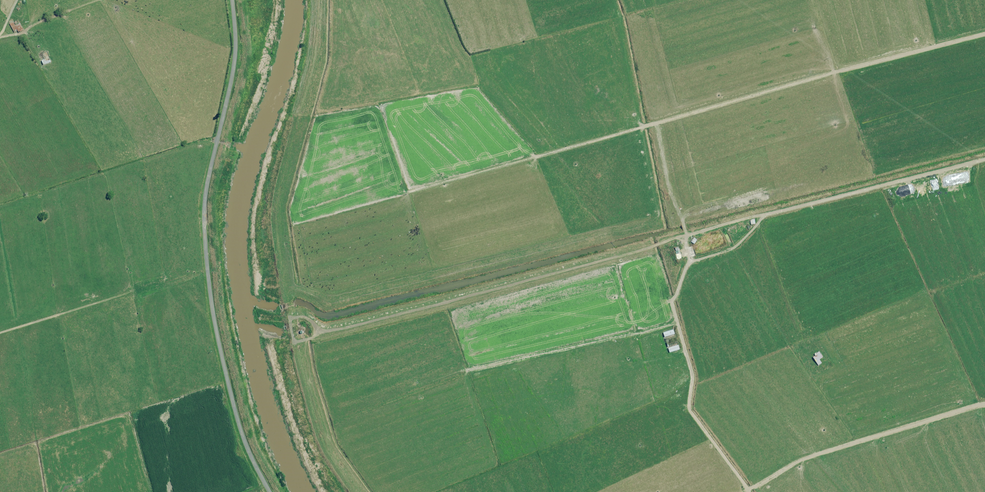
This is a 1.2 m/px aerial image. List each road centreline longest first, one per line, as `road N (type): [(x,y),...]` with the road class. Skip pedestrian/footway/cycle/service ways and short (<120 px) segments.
road 1 (track): [(410,192),(984,43)]
road 2 (track): [(984,405),(799,462),(751,490),(686,413),(691,374),(671,305),(684,268),(729,253),(755,216)]
road 3 (unclassified): [(271,491),(235,410),(208,272),(205,205),(235,54),(231,0)]
road 4 (track): [(312,336),(755,216)]
road 5 (track): [(755,216),(984,158)]

